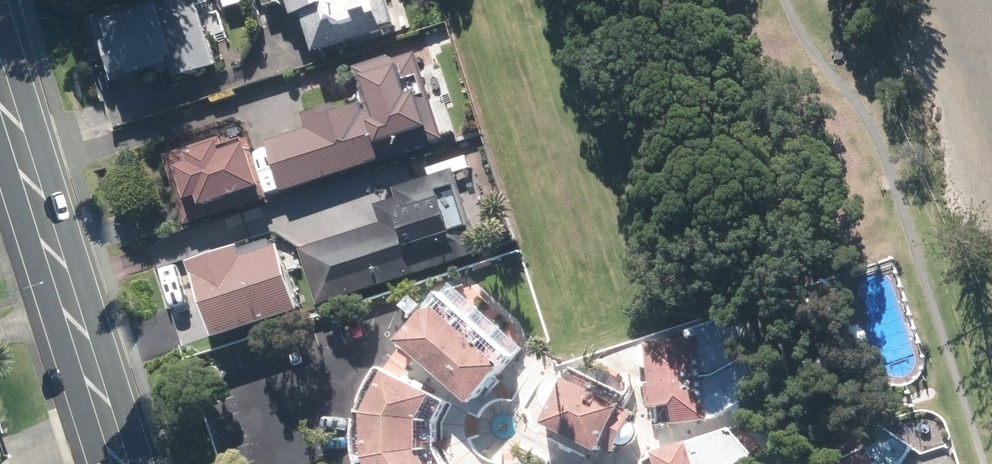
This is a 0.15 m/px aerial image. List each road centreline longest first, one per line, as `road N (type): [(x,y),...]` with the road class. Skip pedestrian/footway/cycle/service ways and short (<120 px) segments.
road 1 (primary): [(16,134),(120,463)]

